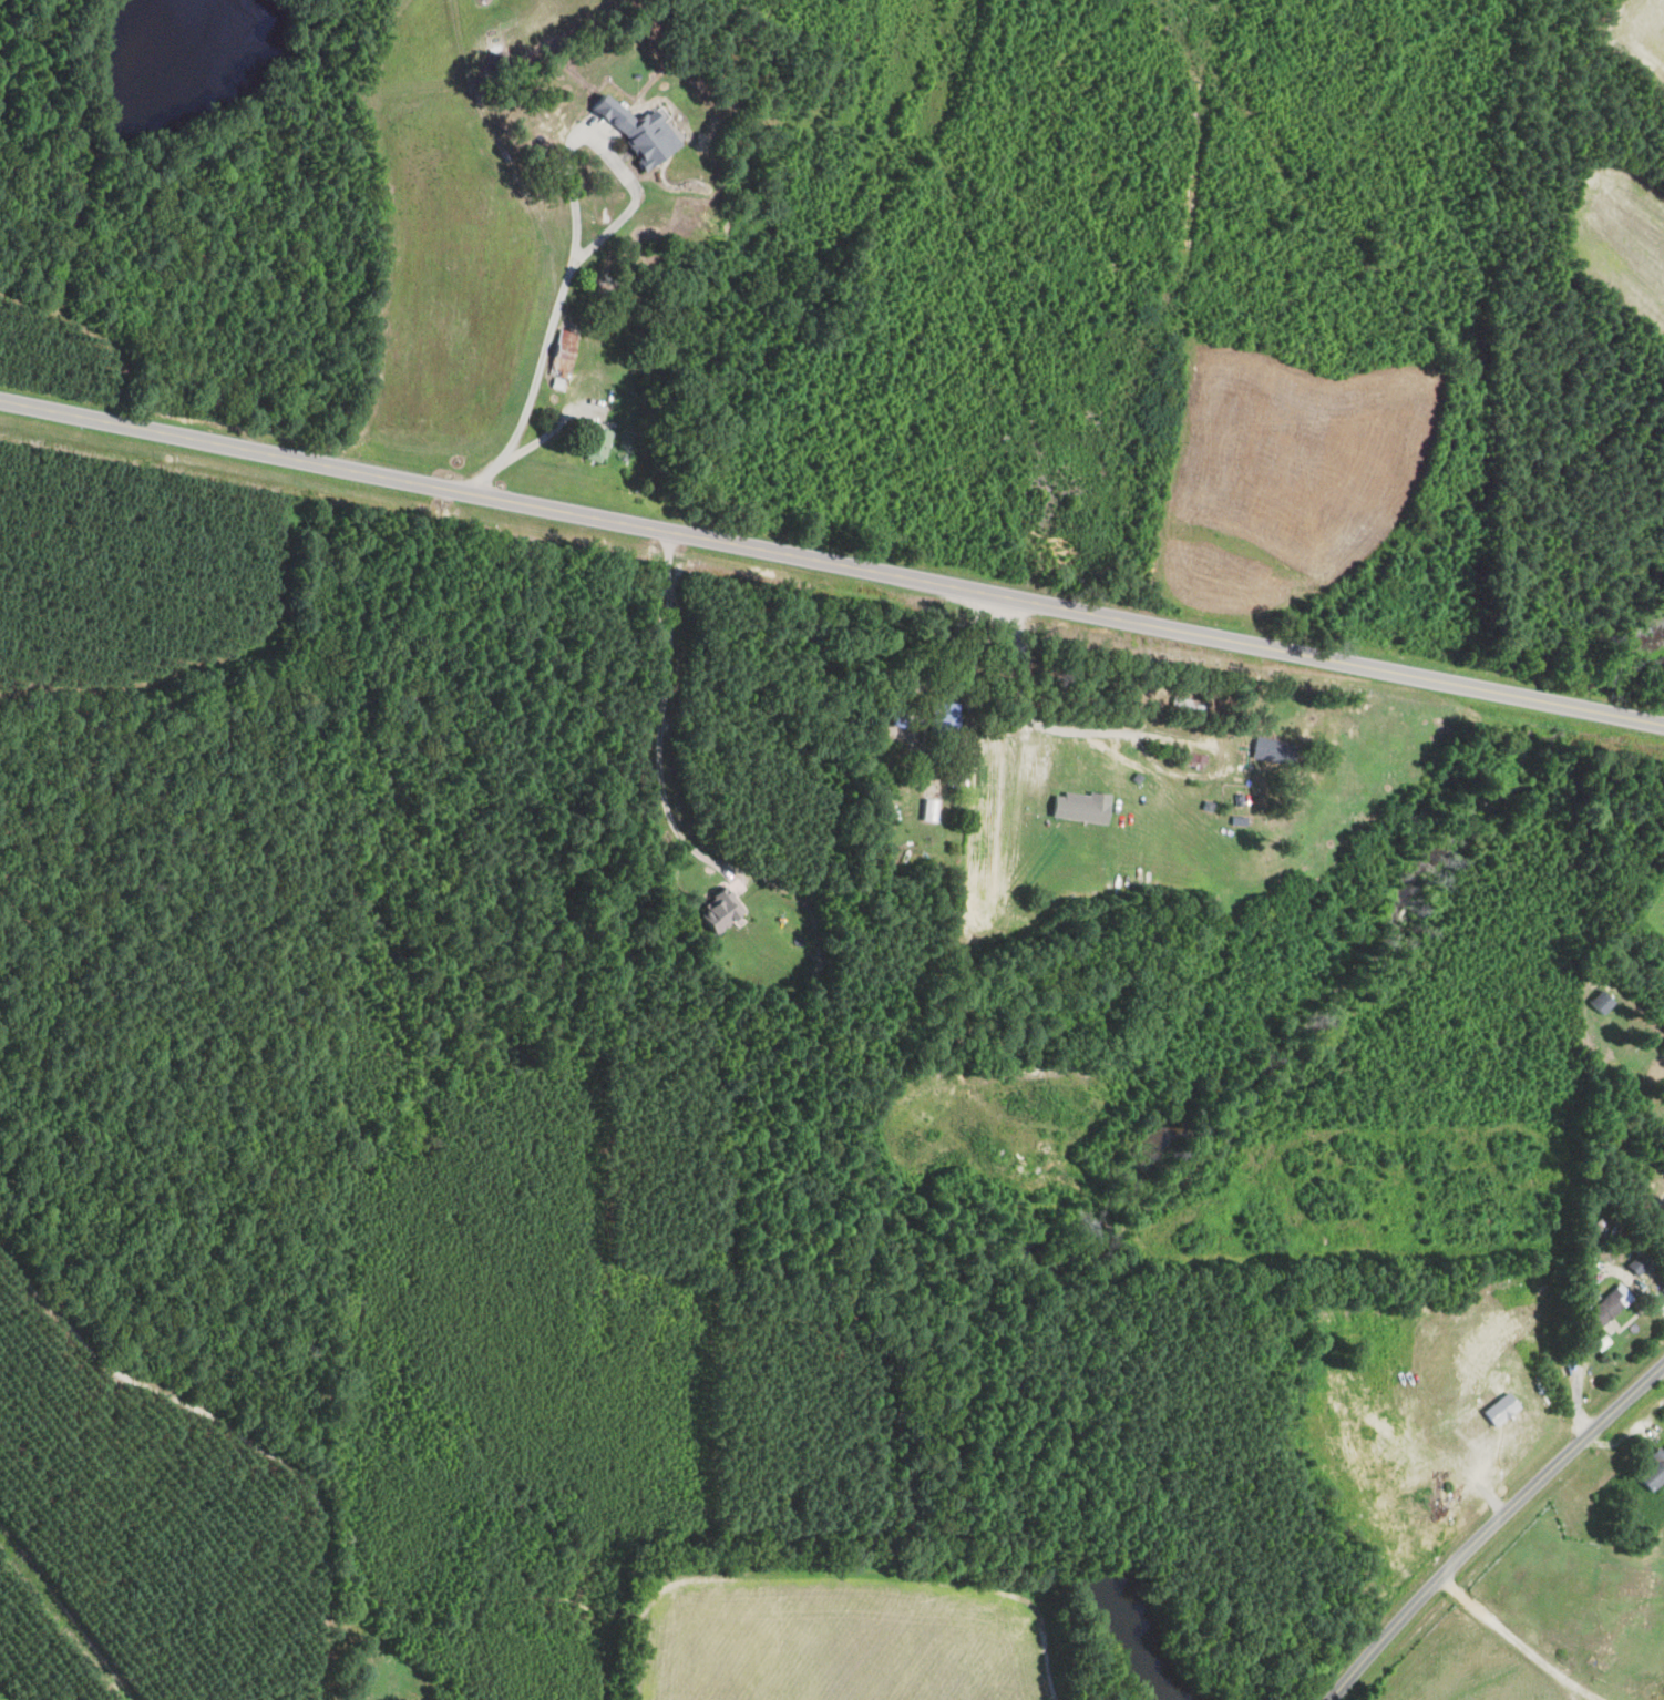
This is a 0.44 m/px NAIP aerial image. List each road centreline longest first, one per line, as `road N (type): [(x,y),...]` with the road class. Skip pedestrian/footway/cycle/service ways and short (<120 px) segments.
road 1 (primary): [(1663,727),(0,403)]
road 2 (residential): [(1329,1699),(1411,1604),(1663,1364)]

